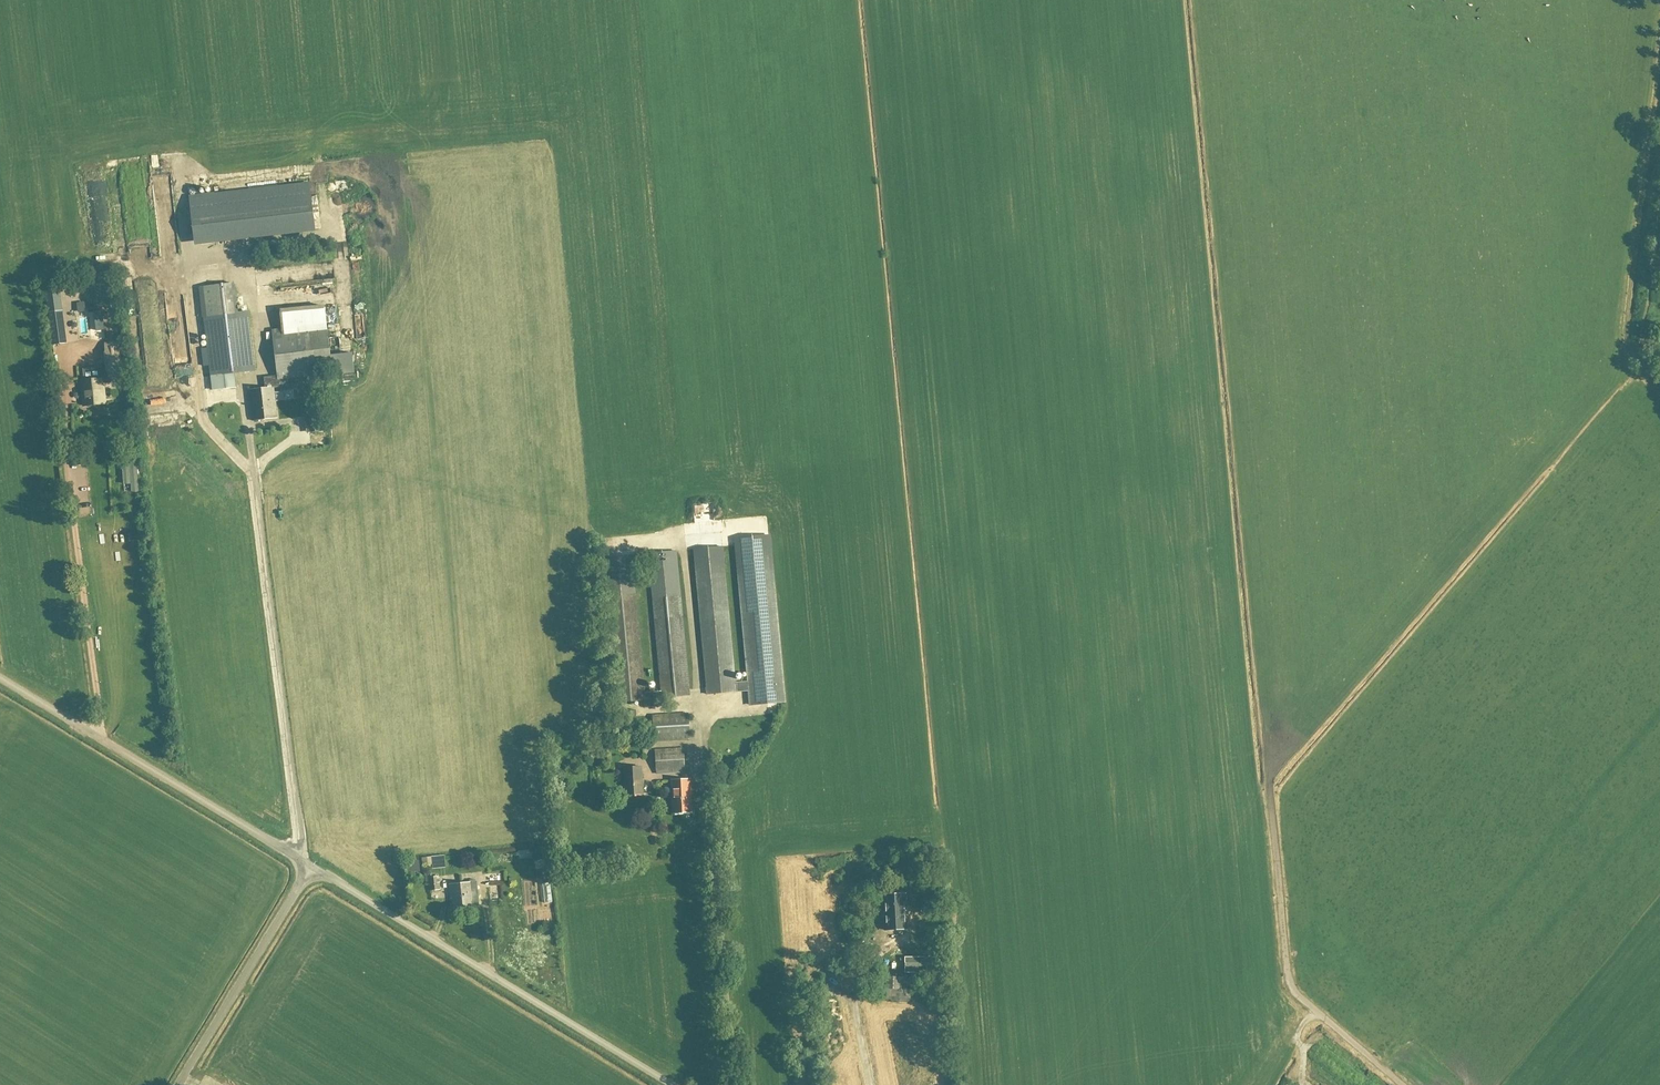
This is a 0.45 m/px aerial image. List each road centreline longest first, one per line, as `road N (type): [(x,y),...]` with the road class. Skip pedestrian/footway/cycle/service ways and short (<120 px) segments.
road 1 (unclassified): [(671,1084),(311,867)]
road 2 (unclassified): [(311,867),(0,680)]
road 3 (unclassified): [(182,1084),(311,867)]

